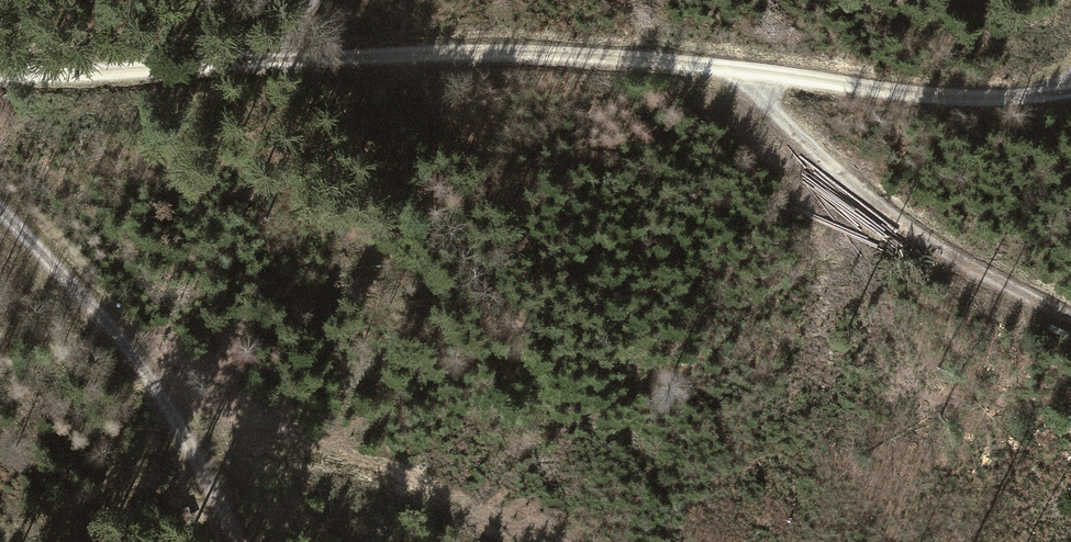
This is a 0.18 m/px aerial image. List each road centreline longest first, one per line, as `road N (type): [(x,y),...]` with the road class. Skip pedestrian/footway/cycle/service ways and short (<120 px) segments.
road 1 (track): [(0,73),(528,52),(938,97)]
road 2 (track): [(1070,317),(1024,297),(873,202),(739,70)]
road 3 (track): [(239,541),(138,361),(0,210)]
road 4 (track): [(1070,94),(938,97)]

